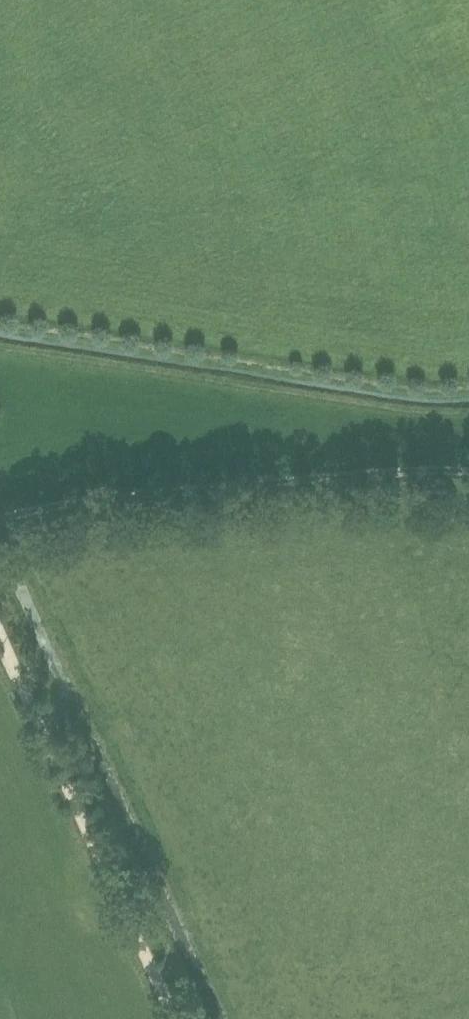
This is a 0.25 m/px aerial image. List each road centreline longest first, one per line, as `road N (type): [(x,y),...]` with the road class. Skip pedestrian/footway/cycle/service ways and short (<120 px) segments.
road 1 (track): [(176,1018),(0,633)]

